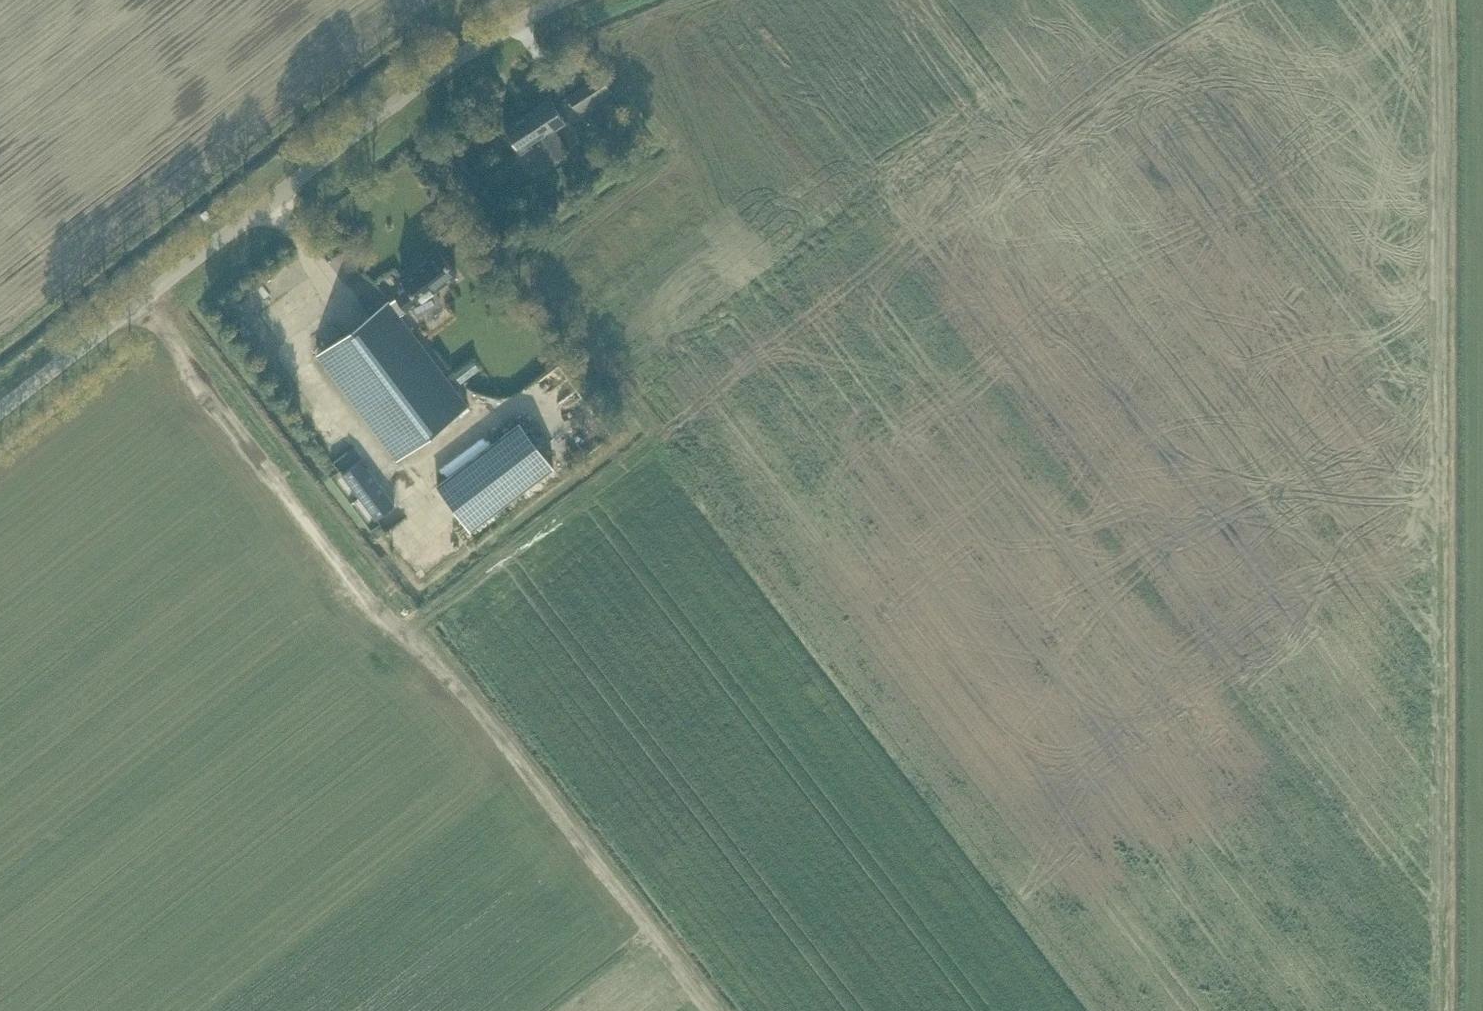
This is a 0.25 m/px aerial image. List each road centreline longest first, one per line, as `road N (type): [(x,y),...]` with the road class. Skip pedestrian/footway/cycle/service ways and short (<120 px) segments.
road 1 (unclassified): [(0,410),(407,94),(559,0)]

